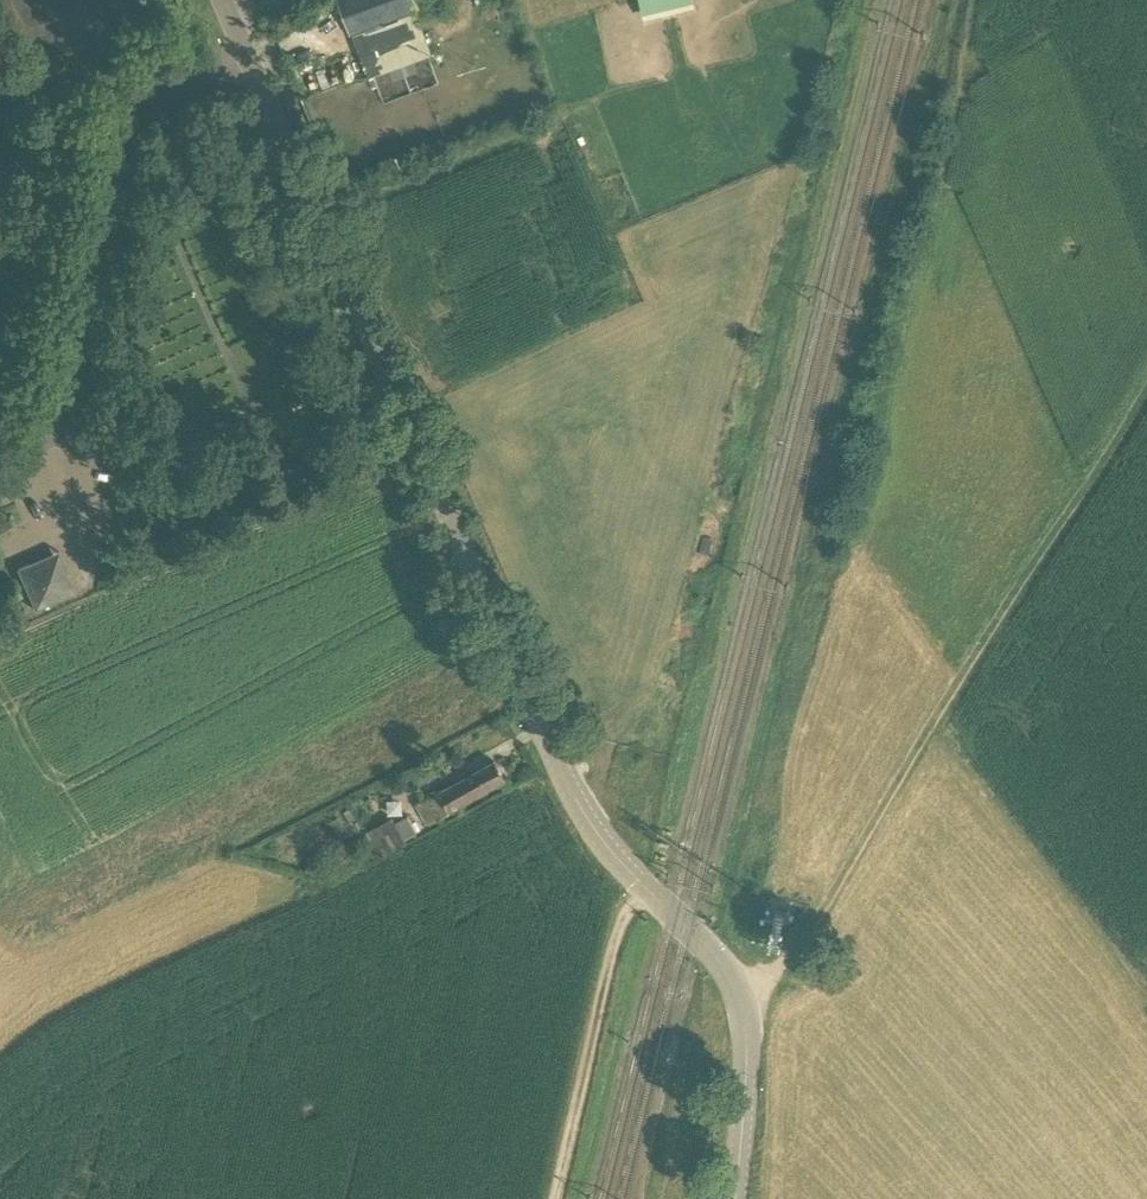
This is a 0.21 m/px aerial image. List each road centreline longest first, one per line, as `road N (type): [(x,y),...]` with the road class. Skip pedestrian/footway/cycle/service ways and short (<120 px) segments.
road 1 (unclassified): [(745,1198),(741,1005),(733,985),(648,891),(578,794),(226,0)]
road 2 (track): [(741,1005),(1146,379)]
road 3 (track): [(648,891),(618,937),(560,1198)]

